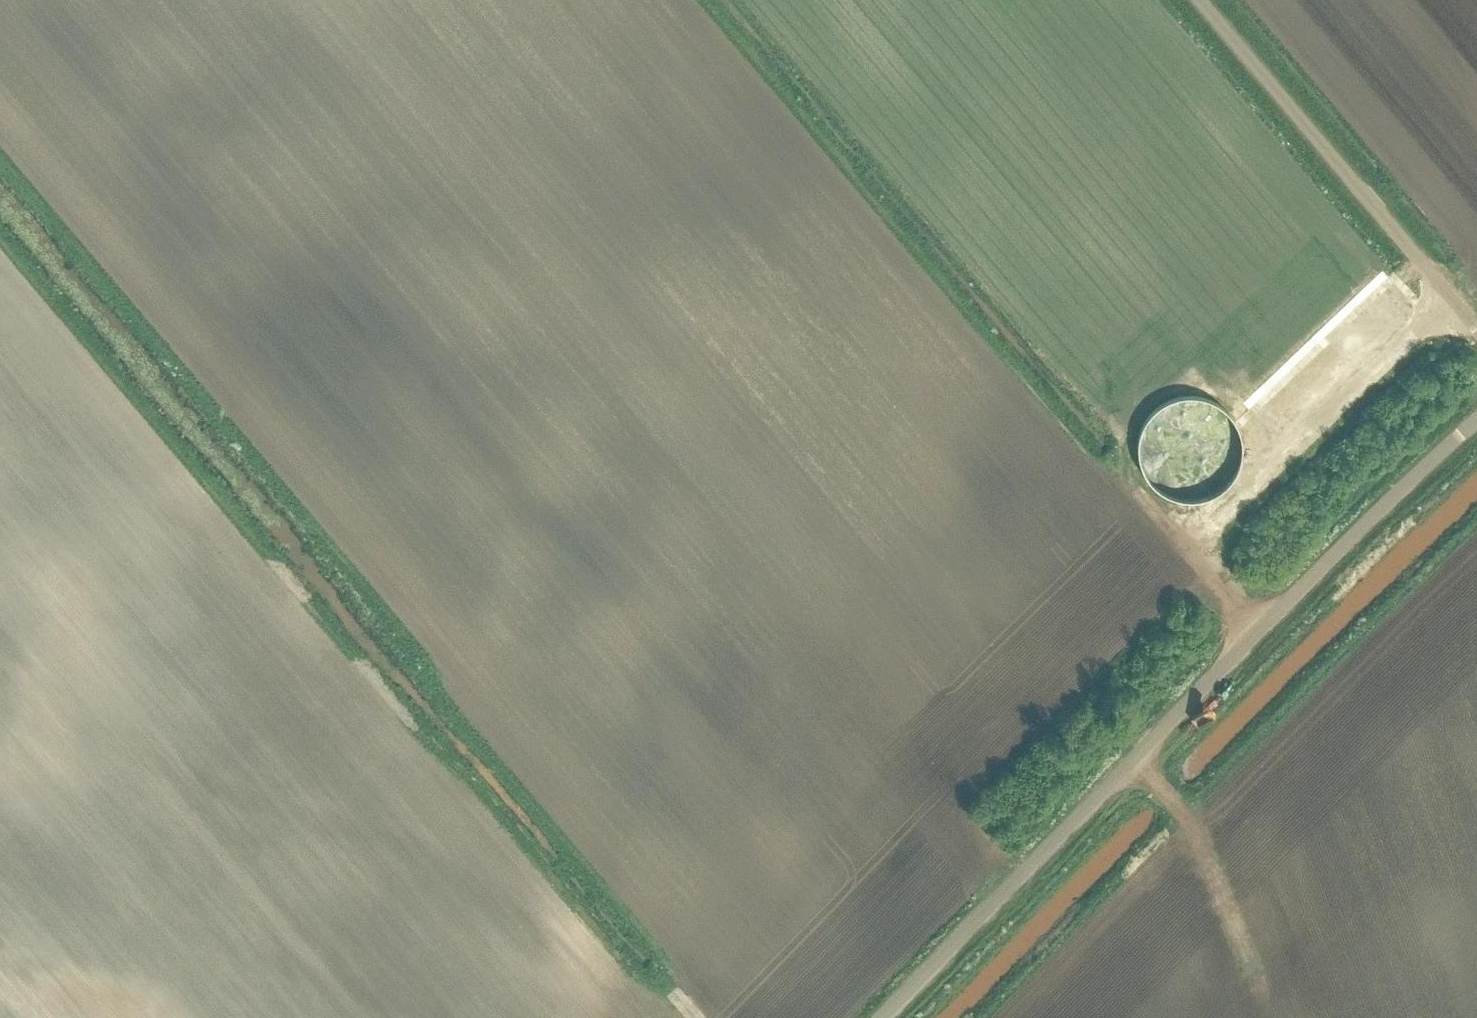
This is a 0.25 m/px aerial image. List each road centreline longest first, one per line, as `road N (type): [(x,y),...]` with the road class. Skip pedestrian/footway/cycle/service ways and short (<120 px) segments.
road 1 (unclassified): [(881,1017),(1257,630),(1476,417)]
road 2 (unclassified): [(1476,328),(1199,0)]

